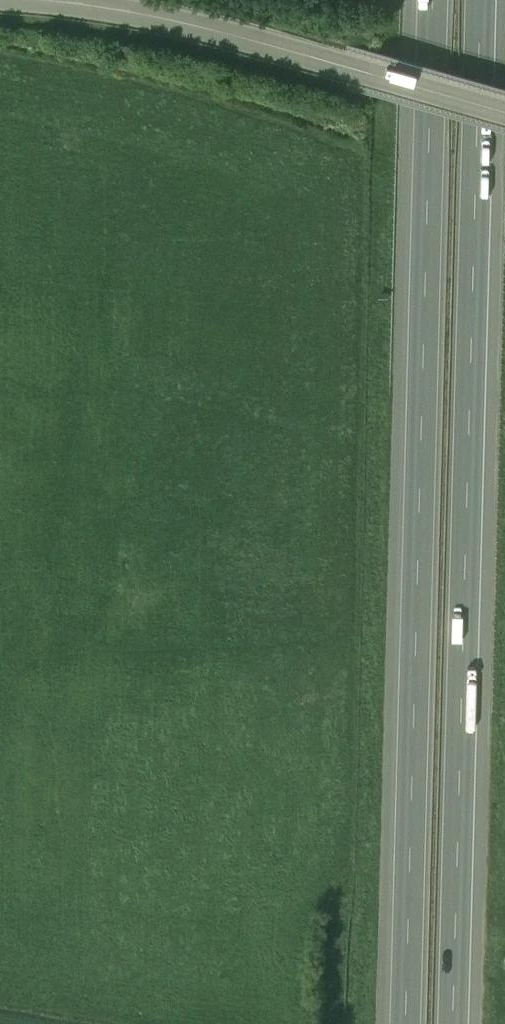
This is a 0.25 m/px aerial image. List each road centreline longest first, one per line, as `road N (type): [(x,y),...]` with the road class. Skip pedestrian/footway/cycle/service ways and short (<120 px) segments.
road 1 (motorway): [(434,0),(405,1023)]
road 2 (motorway): [(456,1023),(481,0)]
road 3 (tertiary): [(504,107),(255,36),(76,0)]

